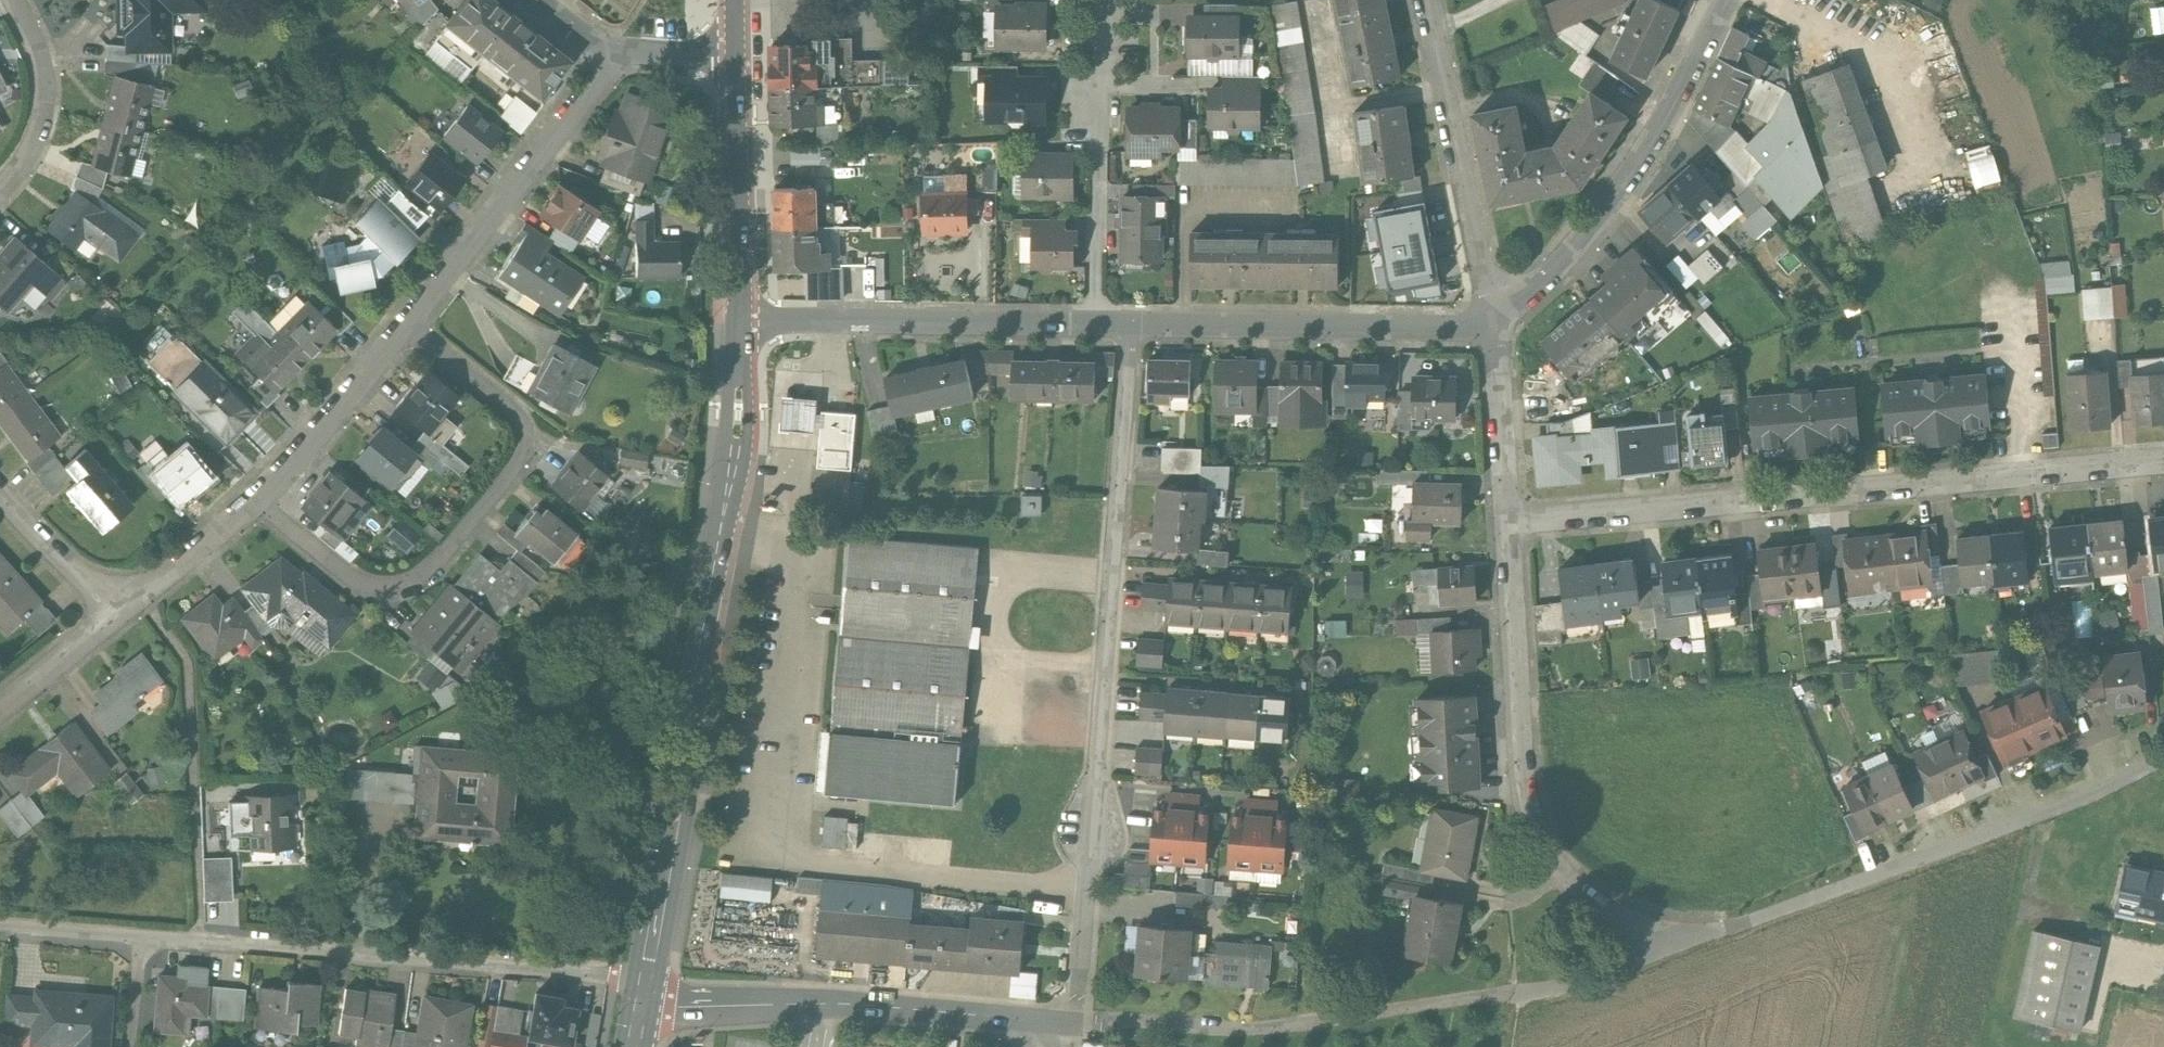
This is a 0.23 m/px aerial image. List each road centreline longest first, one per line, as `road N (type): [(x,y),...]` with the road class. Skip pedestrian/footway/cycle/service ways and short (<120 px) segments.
road 1 (residential): [(646,992),(1253,1030),(1515,993)]
road 2 (tertiary): [(646,992),(732,471),(740,320)]
road 3 (residential): [(2163,464),(1512,527)]
road 4 (residential): [(0,925),(646,992)]
road 5 (residential): [(1092,888),(1132,324)]
road 6 (residential): [(260,501),(335,564),(376,586),(427,576),(521,452),(524,436),(519,415),(407,327)]
road 7 (residential): [(2163,760),(2027,828),(1668,950)]
road 8 (residential): [(1512,527),(1528,805),(1572,884),(1668,950)]
road 9 (residential): [(1730,0),(1661,134),(1600,220),(1545,283),(1497,319)]
road 10 (residential): [(1497,319),(1442,331),(1132,324)]
road 11 (residential): [(1094,323),(740,320)]
road 12 (residential): [(617,51),(407,327)]
road 13 (residential): [(1425,0),(1497,319)]
road 14 (residential): [(1094,323),(1105,0)]
road 15 (tertiary): [(740,320),(736,60)]
road 16 (residential): [(407,327),(260,501)]
road 17 (residential): [(1497,319),(1512,527)]
road 18 (residential): [(8,0),(31,48),(35,129),(0,186)]
road 19 (residential): [(260,501),(125,613)]
road 20 (residential): [(0,495),(125,613)]
road 21 (residential): [(1668,950),(1515,993)]
road 22 (residential): [(125,613),(0,707)]

